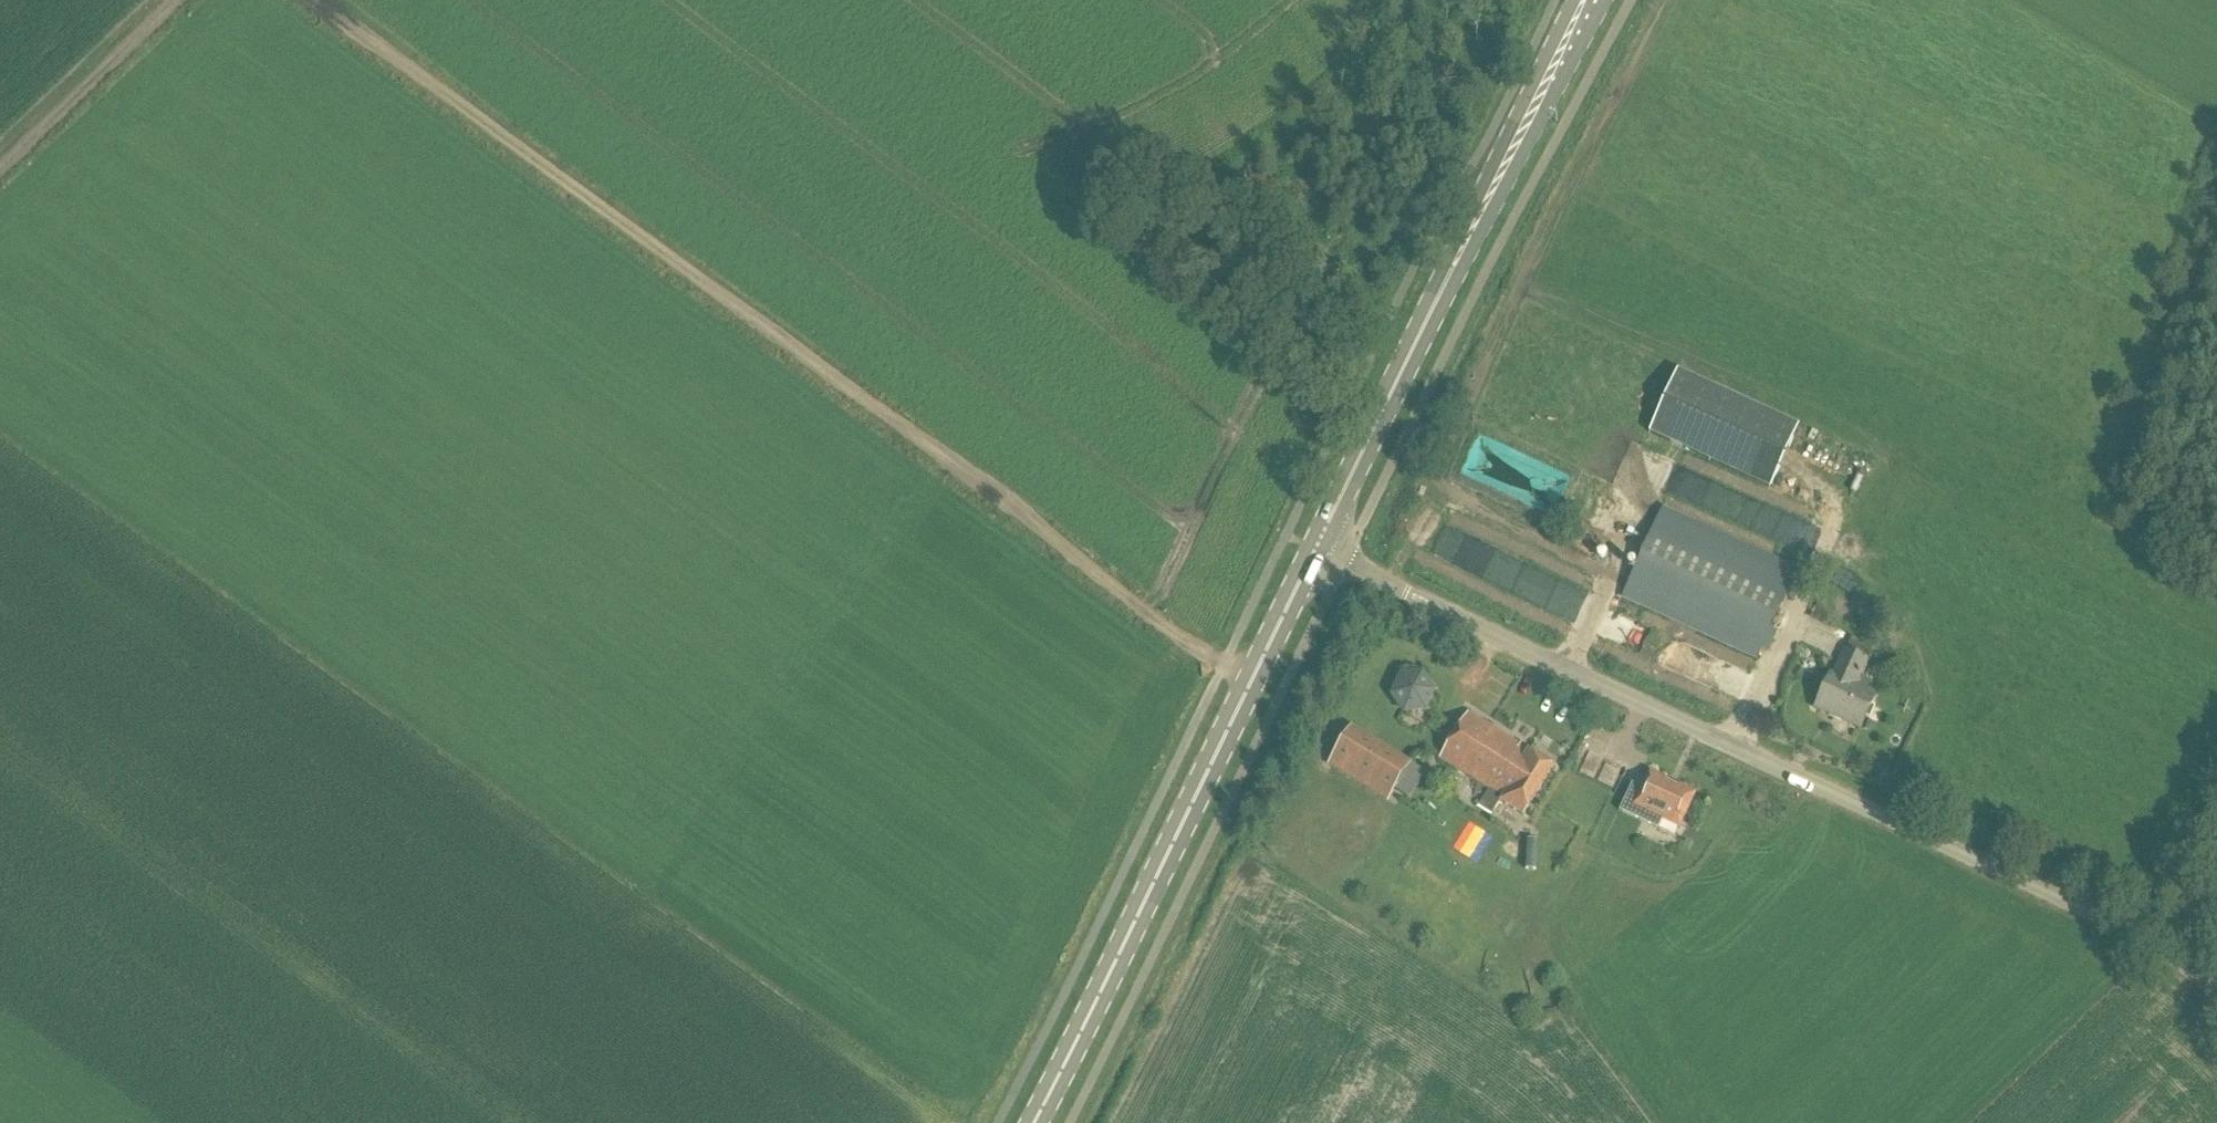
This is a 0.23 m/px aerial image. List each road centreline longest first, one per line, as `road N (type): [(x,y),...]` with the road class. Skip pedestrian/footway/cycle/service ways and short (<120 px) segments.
road 1 (track): [(1218,660),(309,0)]
road 2 (unclassified): [(2216,1000),(2160,947),(2068,895),(1312,552)]
road 3 (secondary): [(1037,1122),(1312,552)]
road 4 (secondary): [(1312,552),(1590,0)]
road 5 (track): [(179,0),(0,171)]

